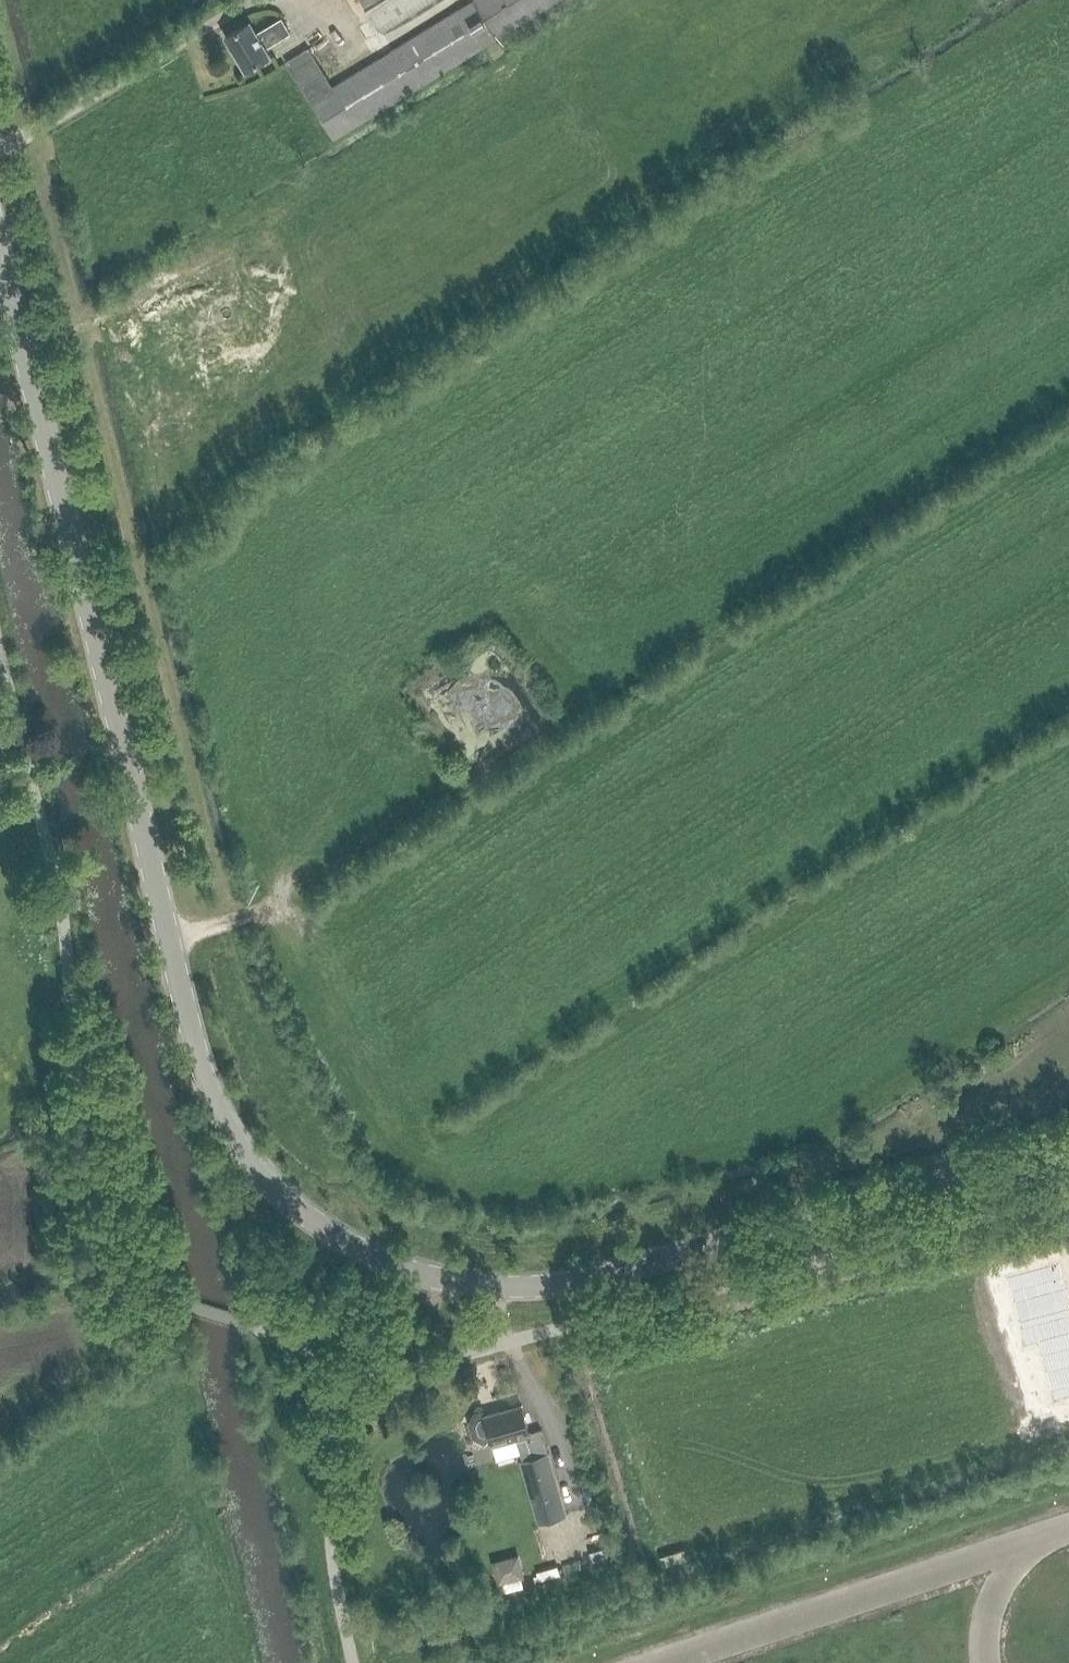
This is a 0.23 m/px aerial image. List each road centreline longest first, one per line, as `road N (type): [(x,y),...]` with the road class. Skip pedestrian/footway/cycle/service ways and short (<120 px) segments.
road 1 (tertiary): [(1068,1151),(629,1272),(528,1287),(407,1270),(323,1227),(275,1188),(222,1113),(187,1025),(0,274)]

